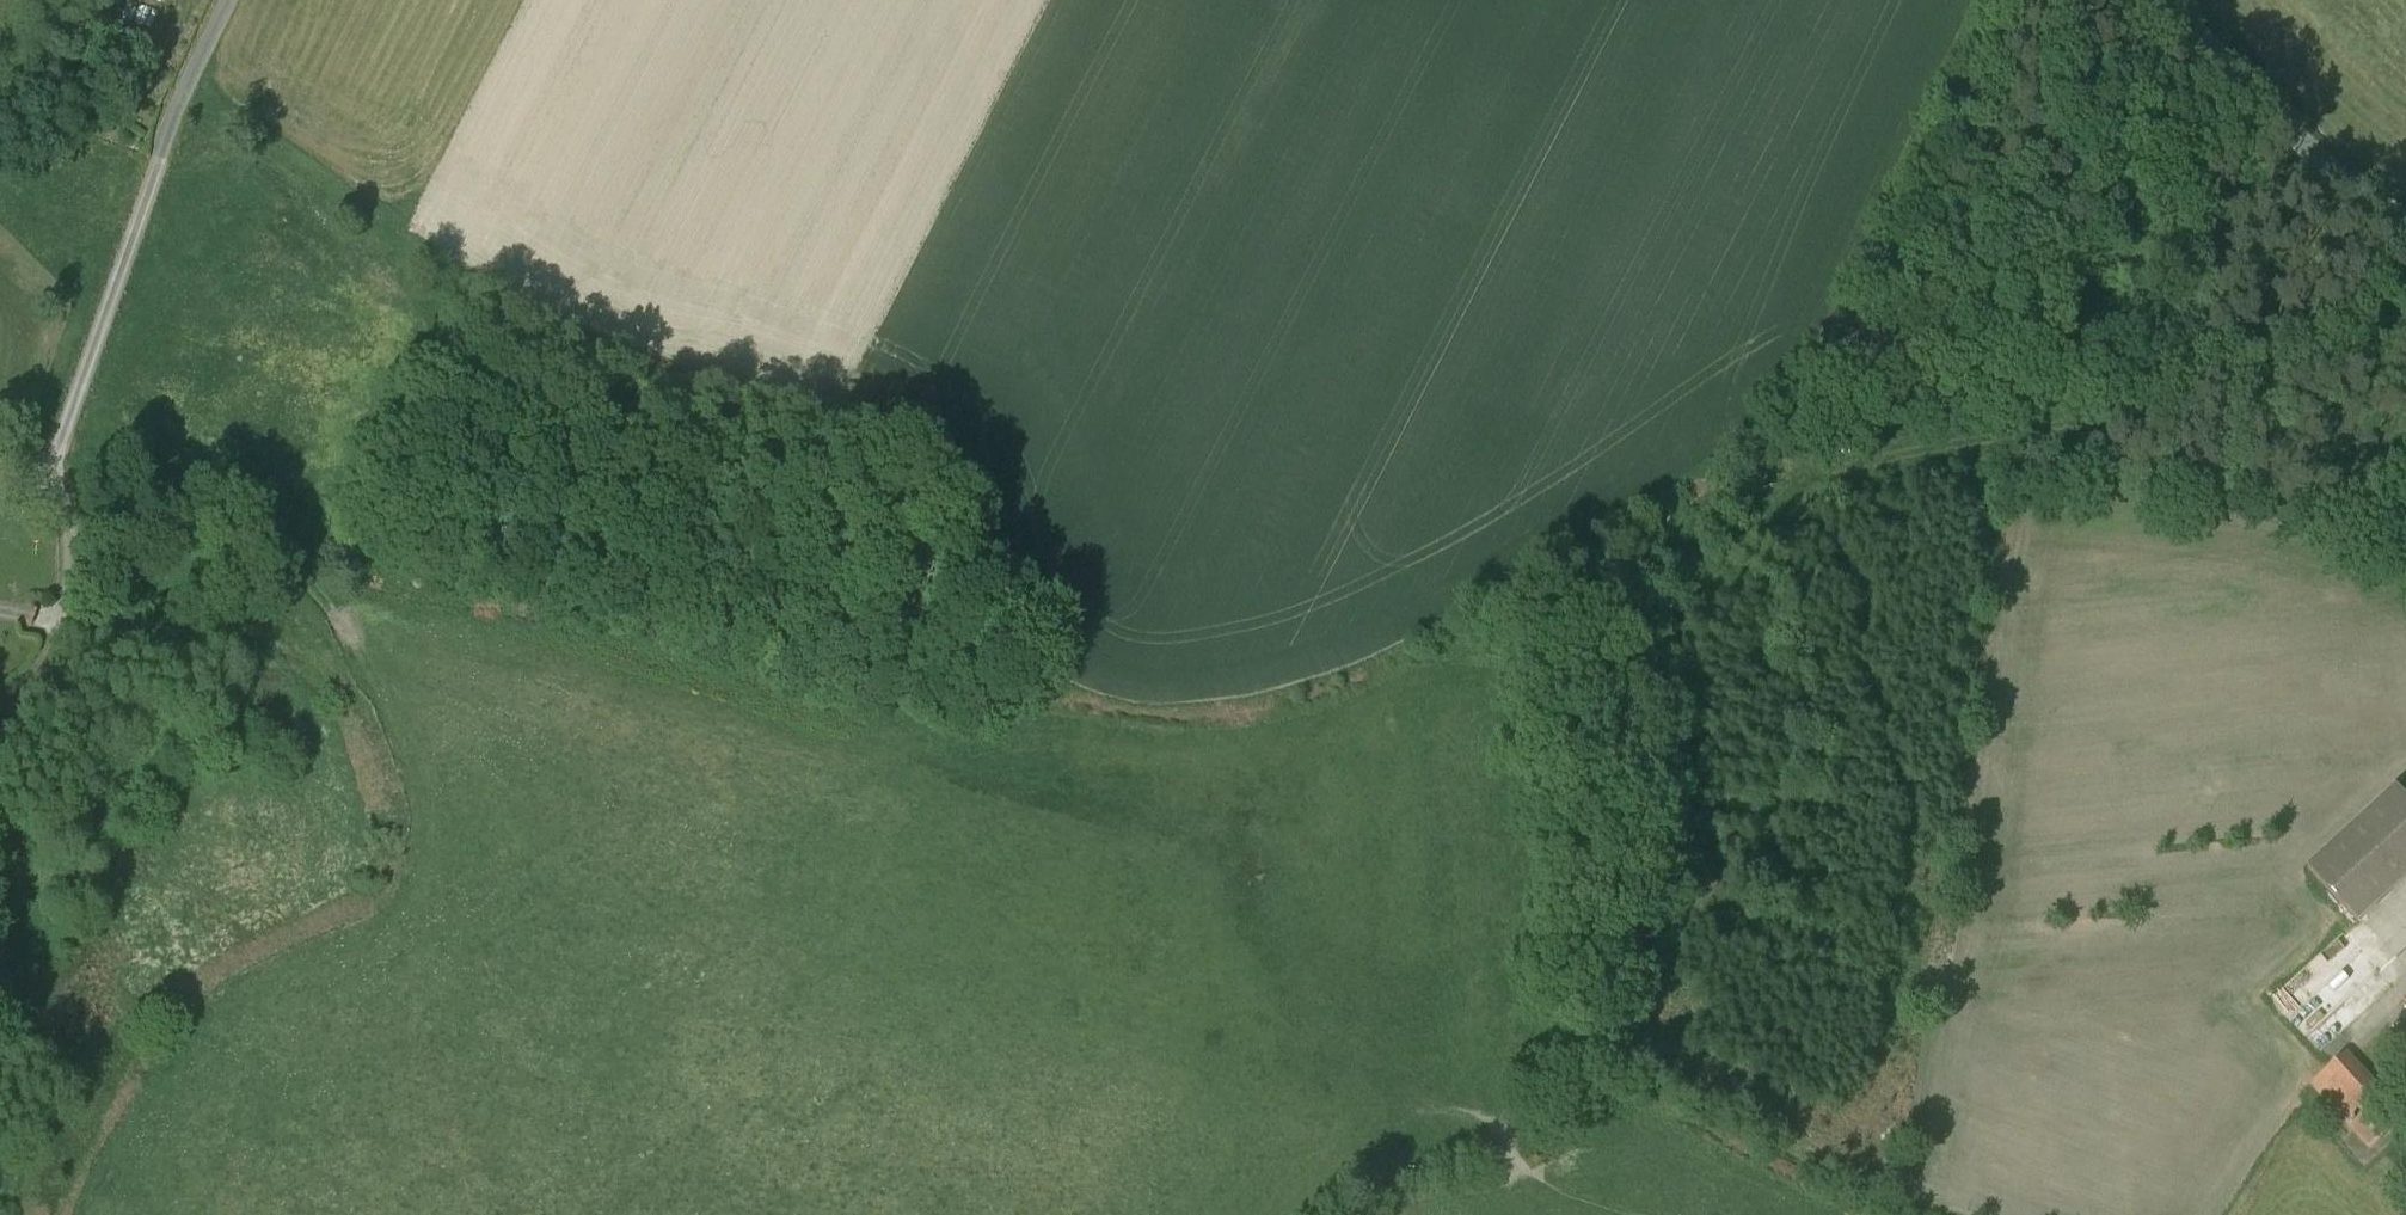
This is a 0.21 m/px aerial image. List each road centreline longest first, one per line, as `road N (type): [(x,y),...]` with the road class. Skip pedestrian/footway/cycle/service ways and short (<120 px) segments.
road 1 (unclassified): [(230,0),(161,141),(50,479)]
road 2 (tertiary): [(2169,0),(2305,145),(2405,219)]
road 3 (track): [(50,479),(64,508),(62,615),(37,669),(0,702)]

